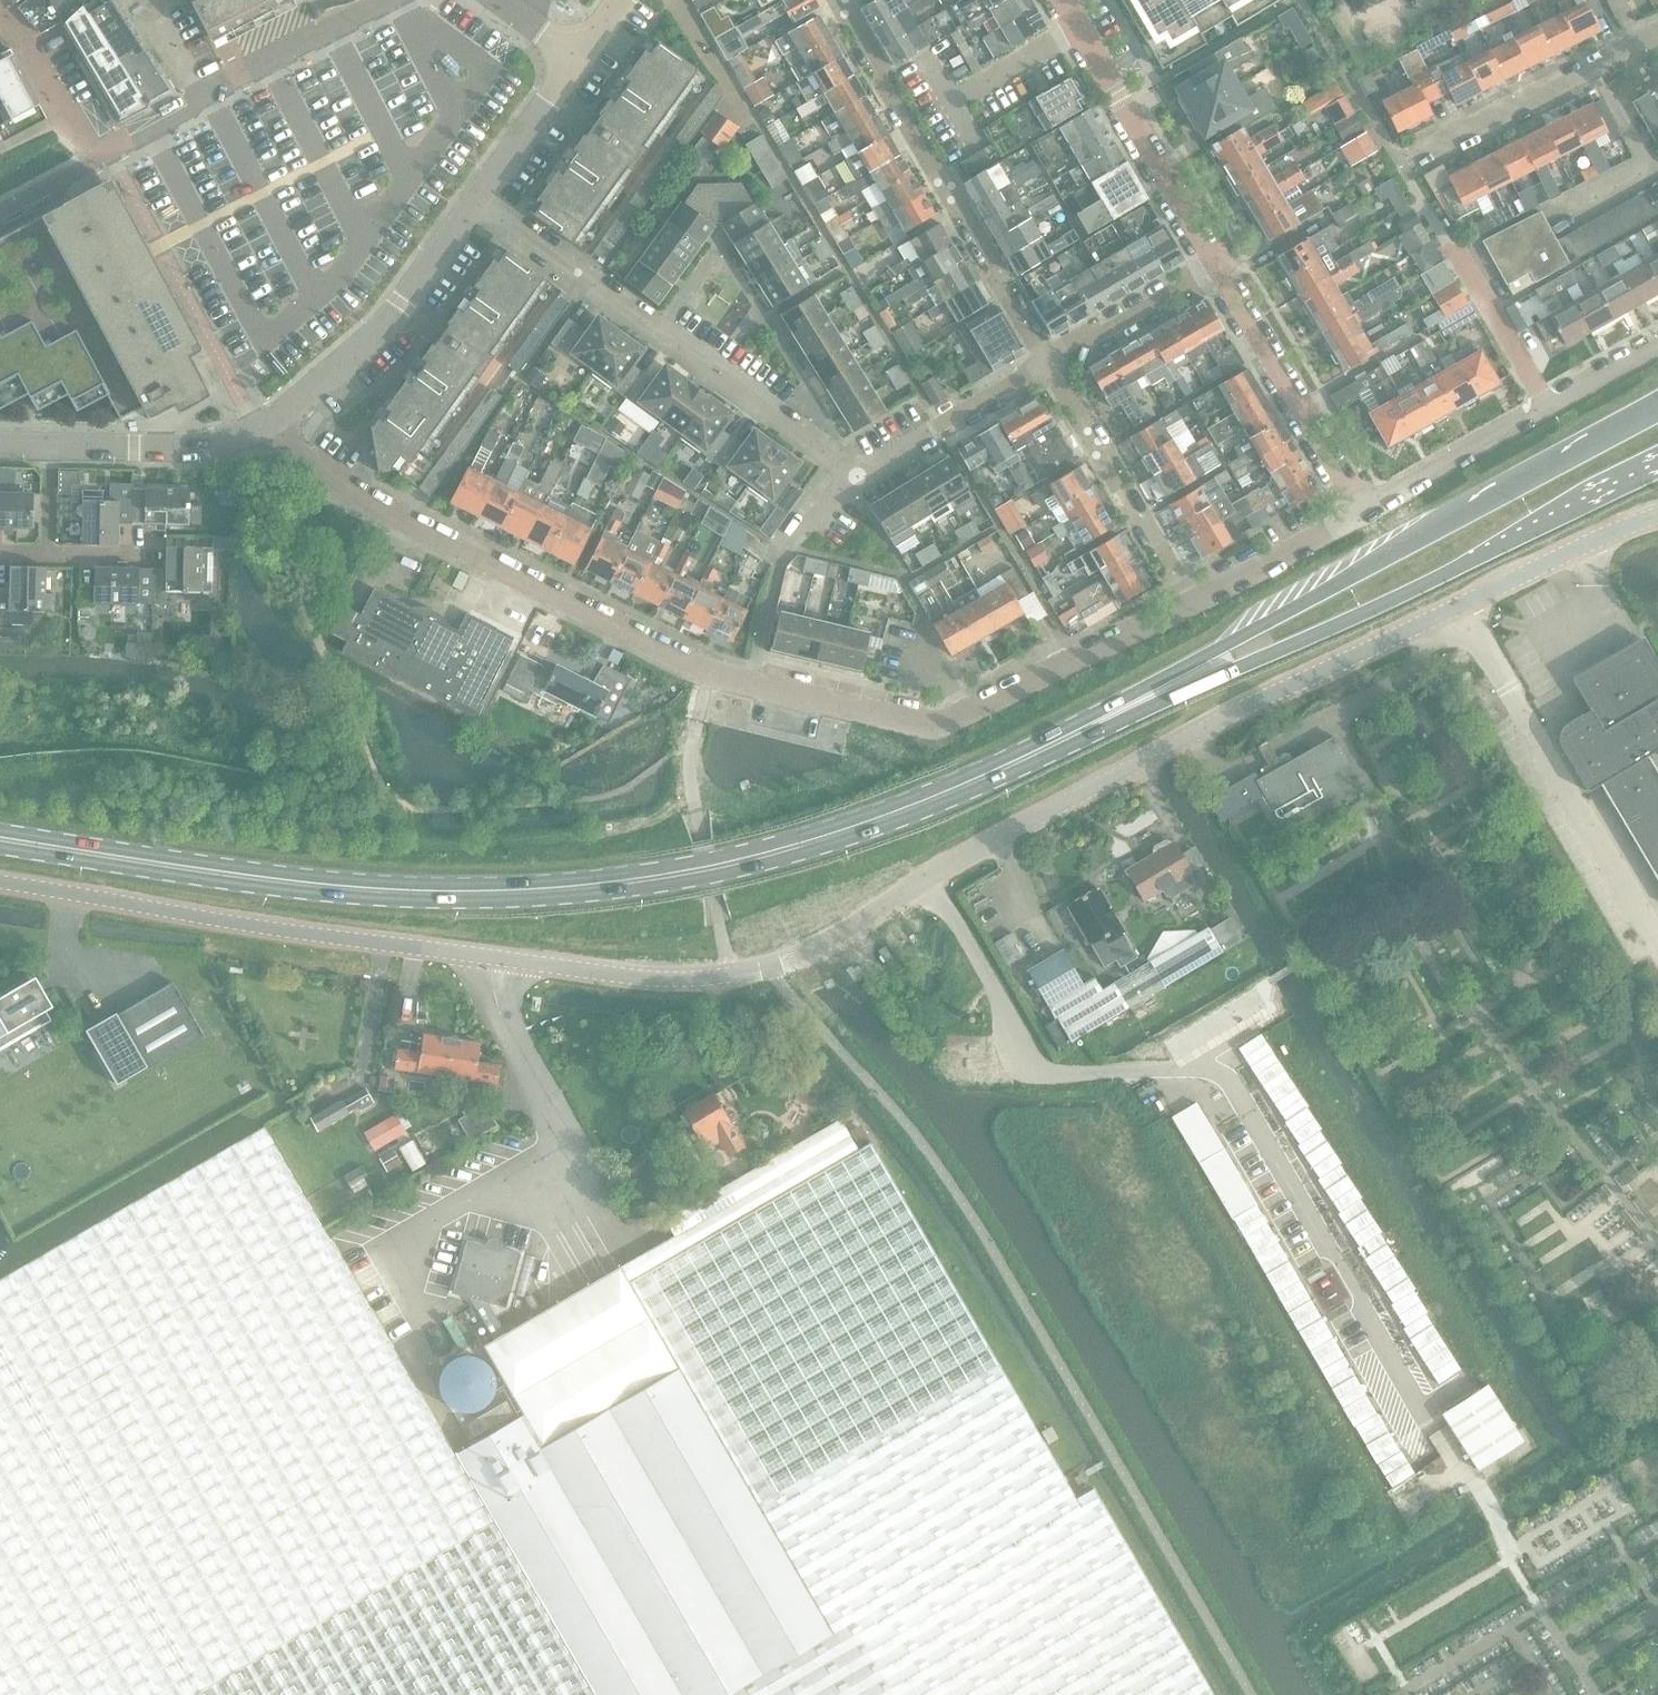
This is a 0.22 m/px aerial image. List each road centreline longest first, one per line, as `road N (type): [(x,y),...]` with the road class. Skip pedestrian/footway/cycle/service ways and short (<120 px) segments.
road 1 (unclassified): [(0,882),(492,958),(648,978),(728,975),(841,935),(1016,828),(1457,605)]
road 2 (primary): [(0,838),(296,883),(400,890),(628,879),(853,827),(1062,739)]
road 3 (primary): [(1657,407),(1101,709),(1062,739)]
road 4 (primary): [(1062,739),(1382,602),(1657,464)]
road 5 (residential): [(1546,406),(1404,165),(1657,33)]
road 6 (residential): [(707,676),(904,723),(955,721),(1190,607)]
road 7 (residential): [(707,676),(398,522),(260,428)]
road 8 (residential): [(857,479),(475,200)]
road 9 (residential): [(1055,368),(840,0)]
road 10 (unclassified): [(1657,951),(1457,605)]
road 11 (residential): [(387,0),(105,151)]
road 12 (residential): [(260,428),(397,315),(475,200)]
road 13 (residential): [(1218,269),(1061,0)]
road 14 (residential): [(1367,510),(1218,269)]
road 15 (residential): [(1190,607),(1055,368)]
road 16 (residential): [(0,445),(193,451),(260,428)]
road 17 (residential): [(857,479),(1055,368)]
road 18 (unclassified): [(1457,605),(1657,516)]
road 19 (residential): [(1367,510),(1546,406)]
road 20 (residential): [(1190,607),(1367,510)]
road 21 (residential): [(1055,368),(1218,269)]
road 22 (residential): [(475,200),(583,48)]
road 23 (residential): [(0,12),(71,116),(105,151)]
road 24 (residential): [(1546,406),(1657,343)]
road 25 (residential): [(0,211),(105,151)]

